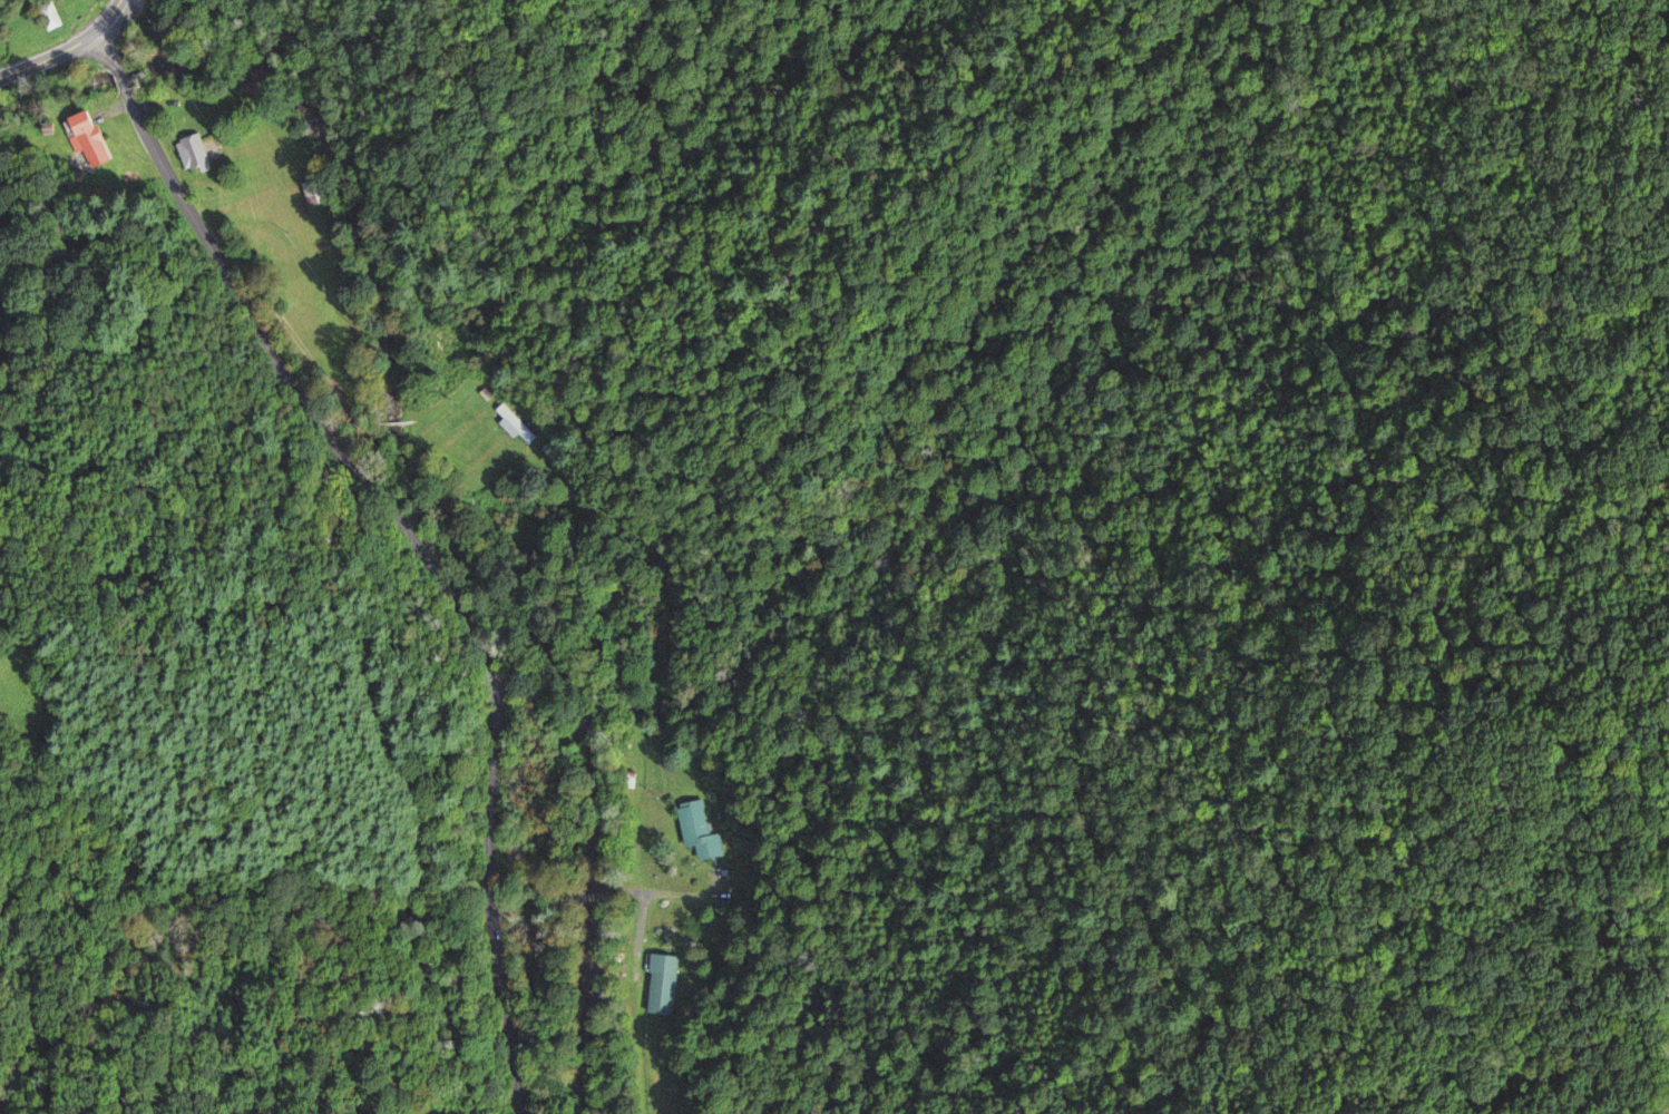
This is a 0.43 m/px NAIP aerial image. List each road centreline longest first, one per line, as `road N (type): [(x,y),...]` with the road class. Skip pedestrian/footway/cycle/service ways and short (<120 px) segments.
road 1 (residential): [(522,1113),(488,877),(490,667),(398,528),(281,378),(127,89)]
road 2 (residential): [(617,892),(711,897),(716,868)]

